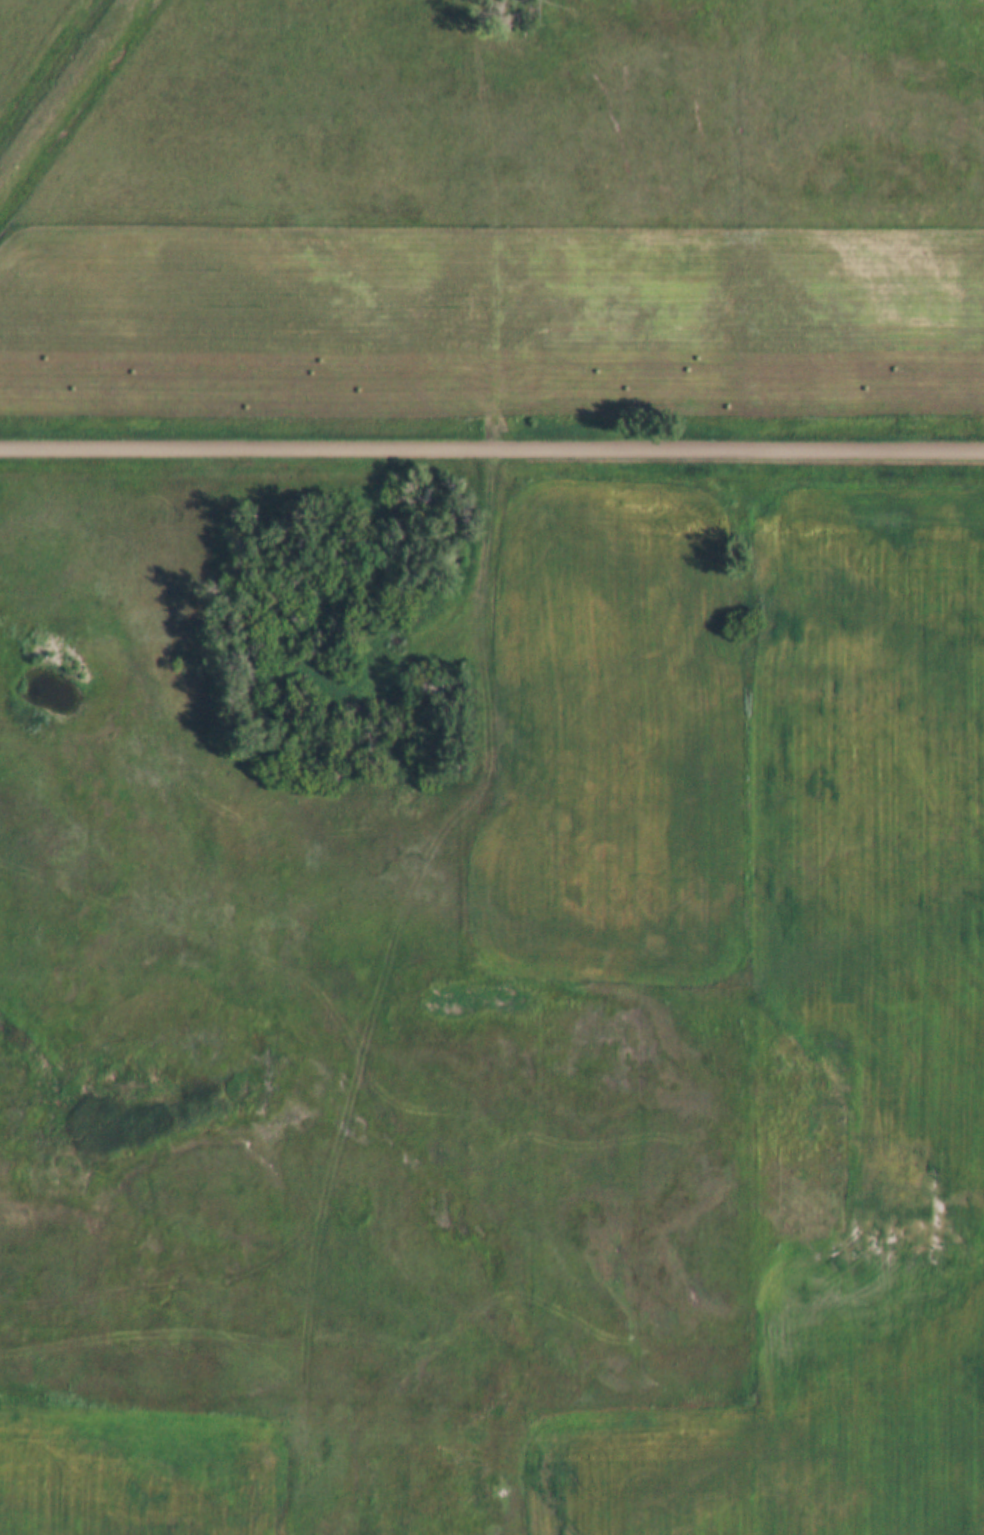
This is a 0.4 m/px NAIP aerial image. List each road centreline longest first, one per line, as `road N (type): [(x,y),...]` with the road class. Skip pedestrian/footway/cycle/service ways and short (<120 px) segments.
road 1 (residential): [(0,447),(983,449)]
road 2 (track): [(489,1094),(415,1041),(395,1001),(390,957),(401,914),(446,840),(469,820),(491,771),(494,692),(470,630),(493,447)]

